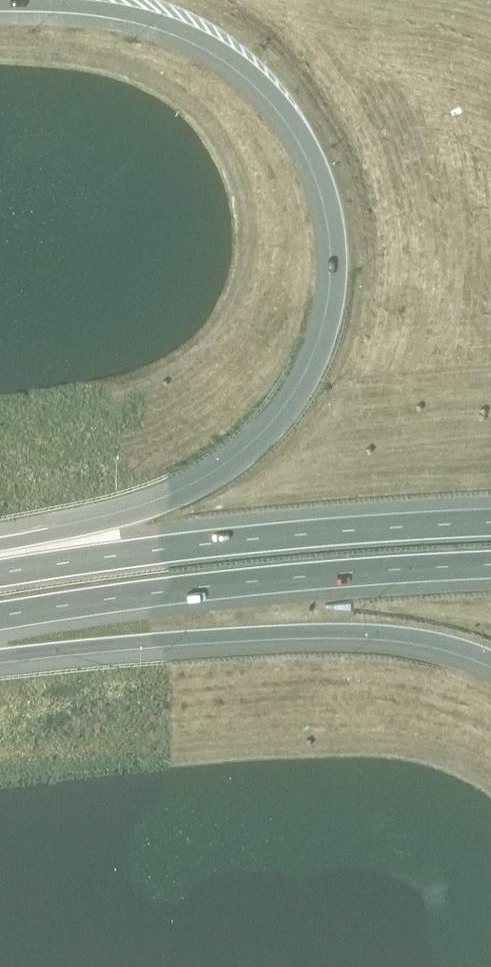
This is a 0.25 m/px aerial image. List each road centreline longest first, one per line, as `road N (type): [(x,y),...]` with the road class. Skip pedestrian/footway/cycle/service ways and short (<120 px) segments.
road 1 (motorway): [(0,4),(148,19),(242,67),(312,148),(340,229),(336,301),(320,368),(275,438),(181,499),(0,544)]
road 2 (motorway): [(0,655),(340,630),(490,661)]
road 3 (motorway): [(490,522),(215,541),(0,573)]
road 4 (motorway): [(0,615),(208,586),(490,564)]

